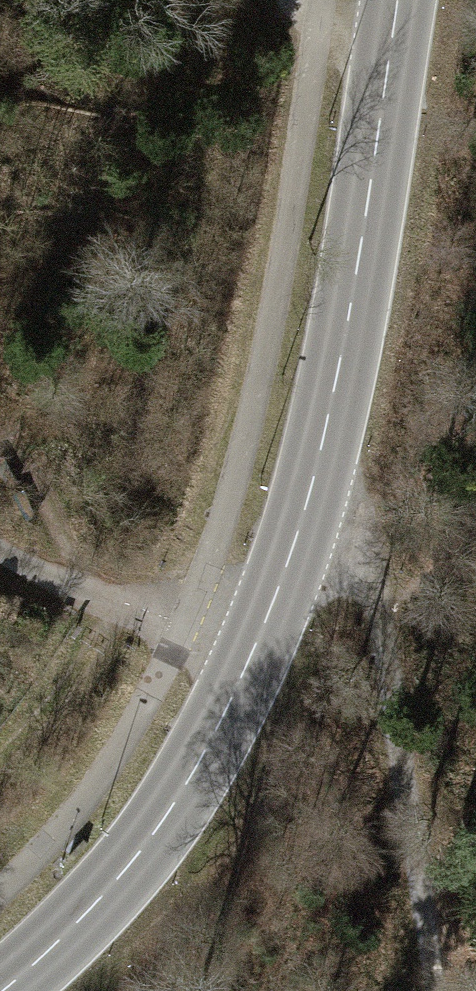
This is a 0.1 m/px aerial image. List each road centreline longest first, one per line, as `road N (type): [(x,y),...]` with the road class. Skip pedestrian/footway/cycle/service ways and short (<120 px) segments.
road 1 (secondary): [(402,0),(342,371),(258,655),(195,778),(114,891),(14,990)]
road 2 (track): [(434,990),(390,682),(419,480)]
road 3 (track): [(258,655),(0,566)]
road 4 (track): [(419,480),(402,411),(342,371)]

